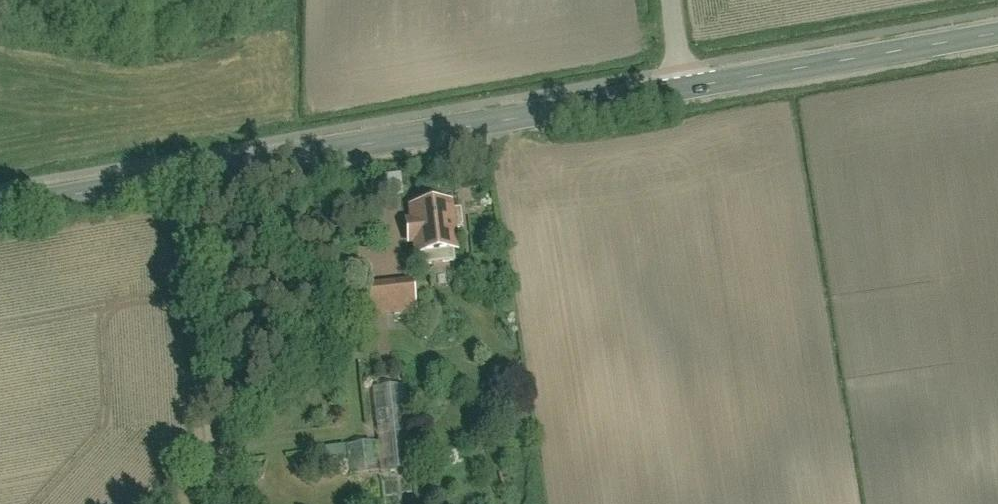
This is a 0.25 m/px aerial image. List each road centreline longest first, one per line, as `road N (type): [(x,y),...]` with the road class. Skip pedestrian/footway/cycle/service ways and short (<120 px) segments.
road 1 (tertiary): [(0,210),(680,94)]
road 2 (tertiary): [(680,94),(997,38)]

